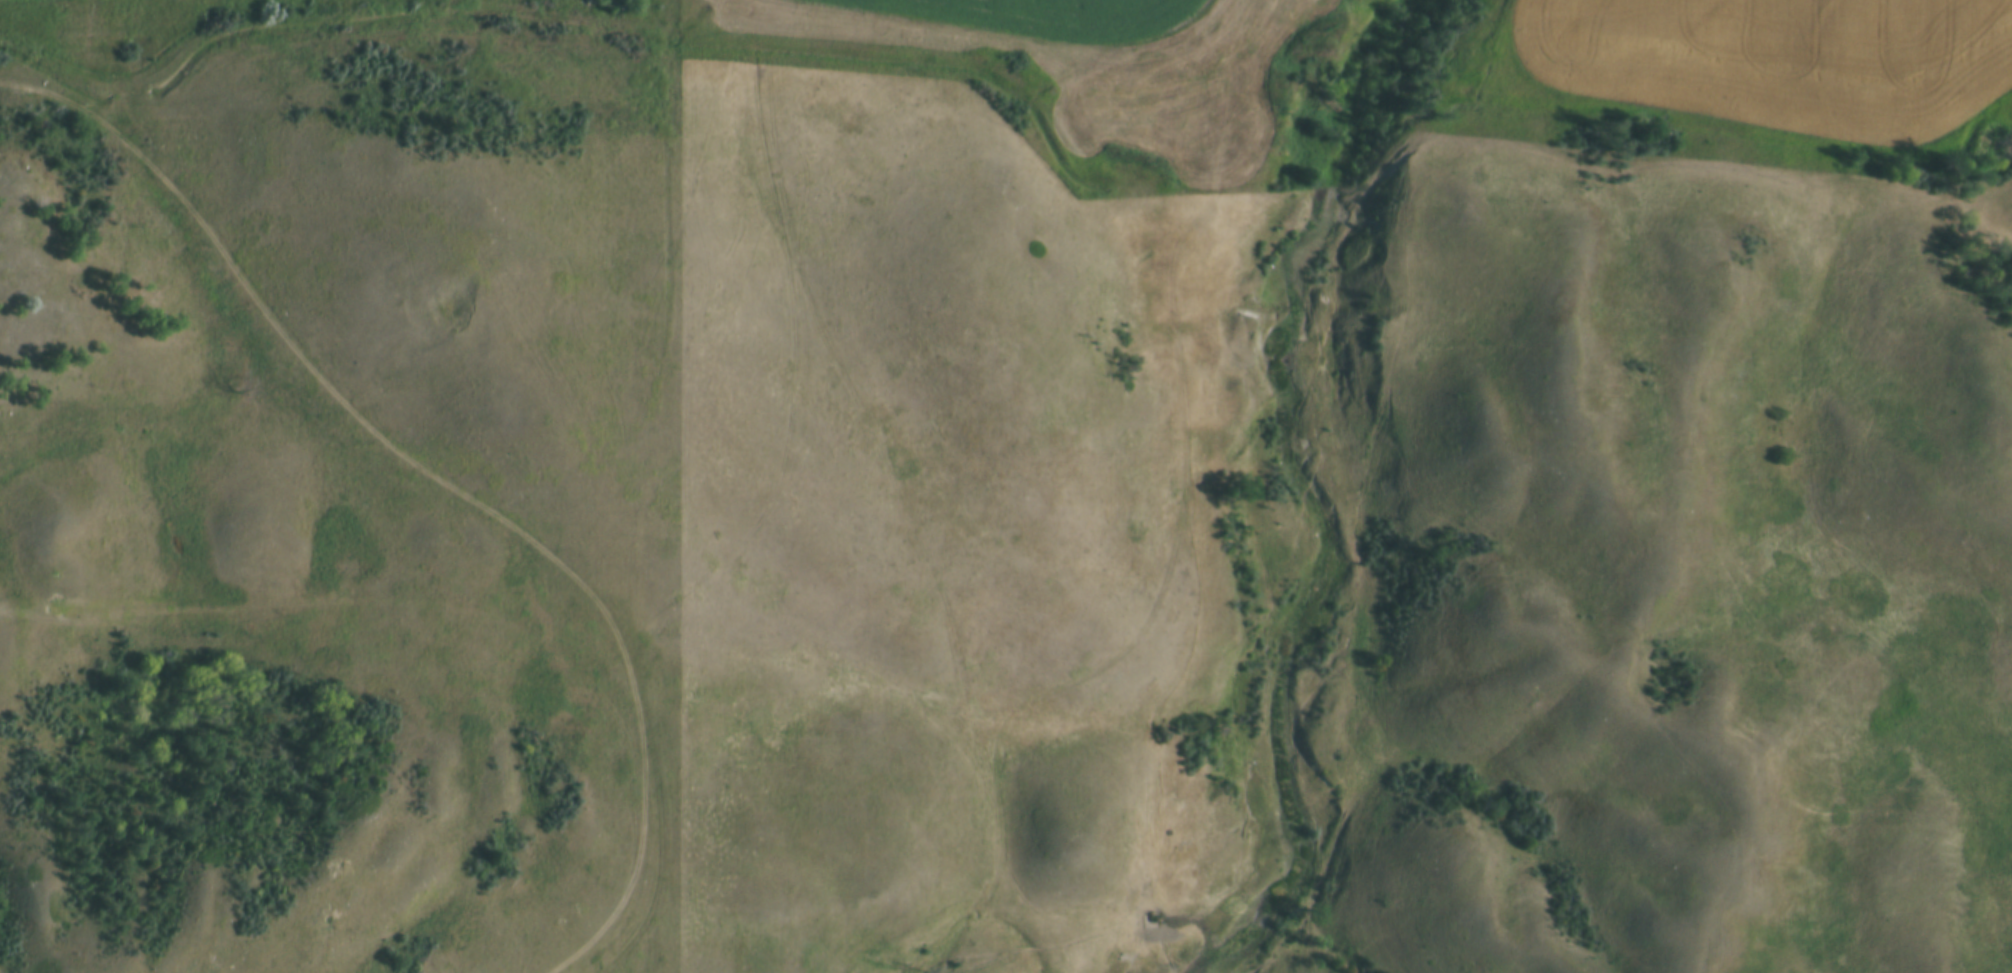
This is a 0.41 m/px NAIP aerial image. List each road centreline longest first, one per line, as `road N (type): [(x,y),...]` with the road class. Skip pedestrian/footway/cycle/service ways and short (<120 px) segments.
road 1 (track): [(1234,0),(1208,50),(1201,86),(1219,190),(1097,200),(1070,174),(1038,119),(996,82),(919,63),(428,10),(215,34),(188,63),(153,82),(97,97),(0,47)]

